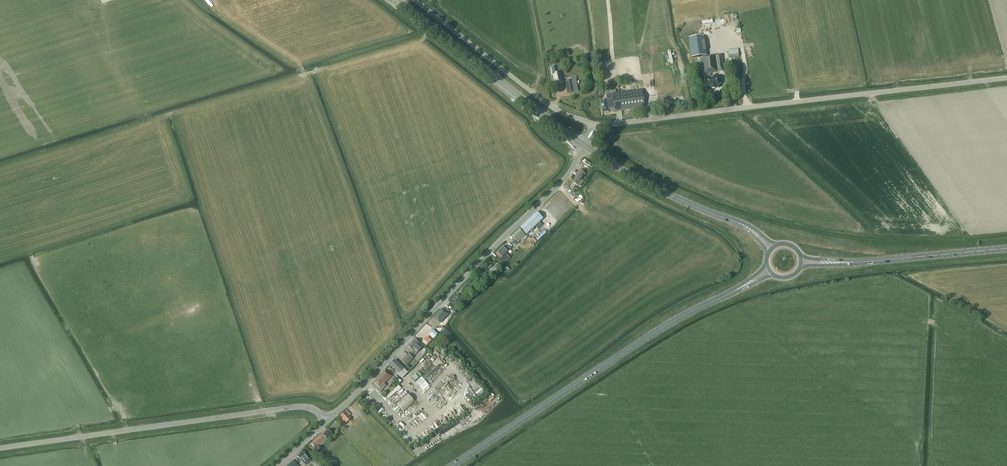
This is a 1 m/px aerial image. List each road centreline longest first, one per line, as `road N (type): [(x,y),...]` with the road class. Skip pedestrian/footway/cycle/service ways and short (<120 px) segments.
road 1 (unclassified): [(596,125),(1006,78)]
road 2 (tertiary): [(328,420),(562,183),(584,145)]
road 3 (unclassified): [(0,448),(297,407),(328,420)]
road 4 (primary): [(735,290),(658,330),(452,465)]
road 5 (primary): [(584,145),(397,0)]
road 6 (unclassified): [(596,125),(543,101),(415,0)]
road 7 (primary): [(724,217),(584,145)]
road 8 (primary): [(1006,248),(880,260)]

